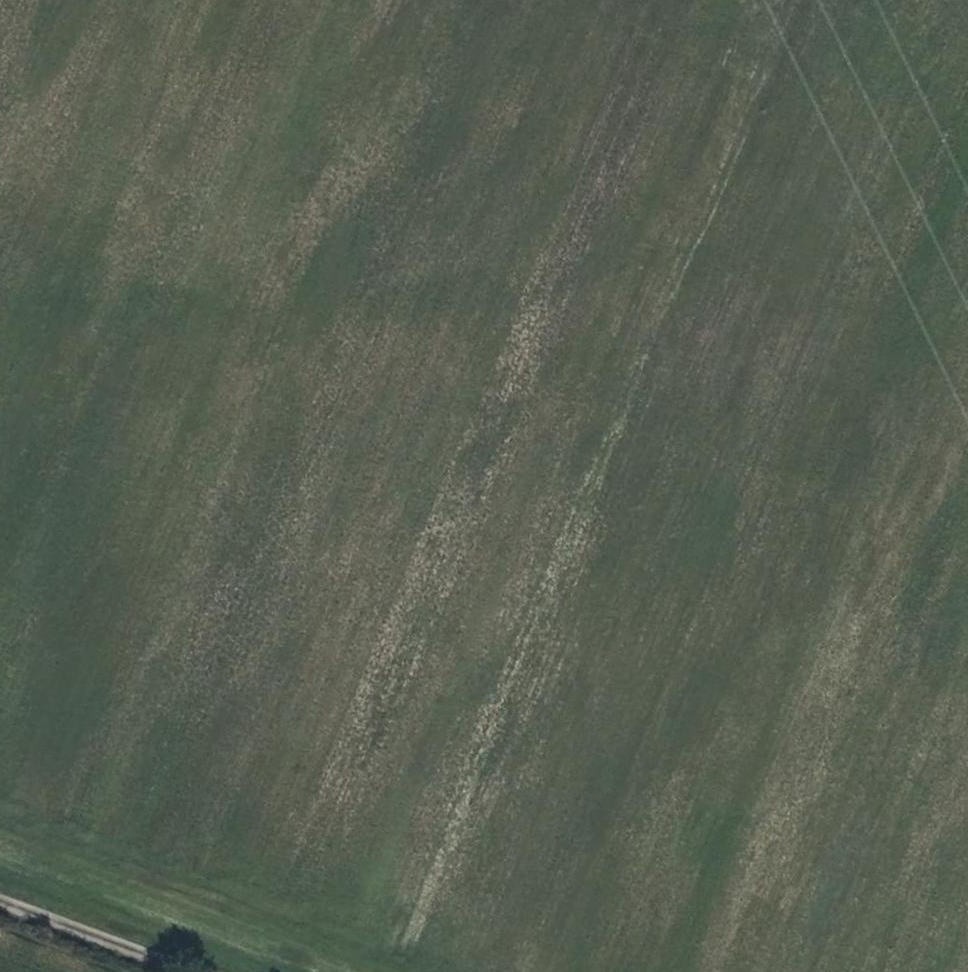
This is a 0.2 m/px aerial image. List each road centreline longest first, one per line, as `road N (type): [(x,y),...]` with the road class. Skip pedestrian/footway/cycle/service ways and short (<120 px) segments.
road 1 (unclassified): [(0,908),(169,971)]

